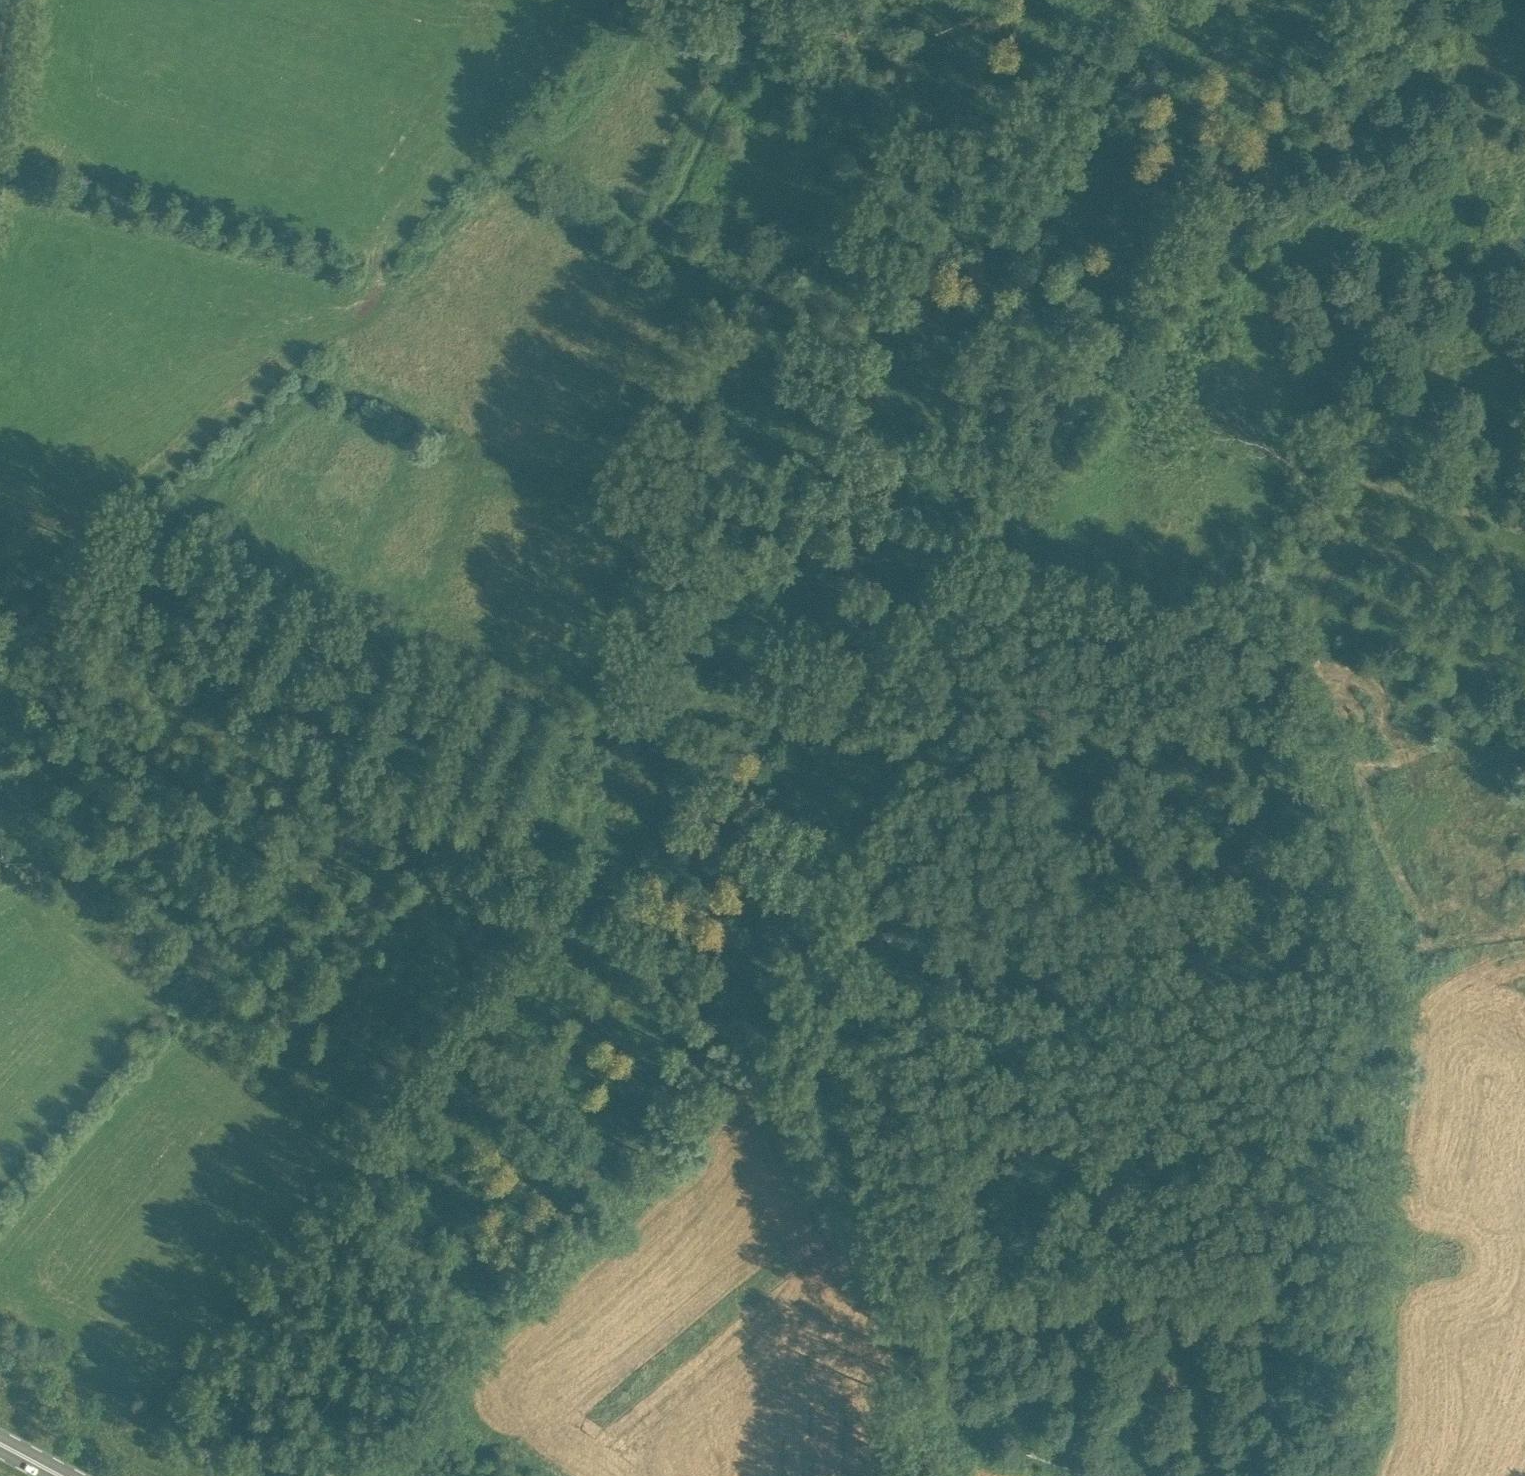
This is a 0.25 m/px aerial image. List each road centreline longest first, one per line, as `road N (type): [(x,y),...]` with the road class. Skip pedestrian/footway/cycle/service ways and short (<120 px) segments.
road 1 (track): [(929,1260),(916,1475)]

